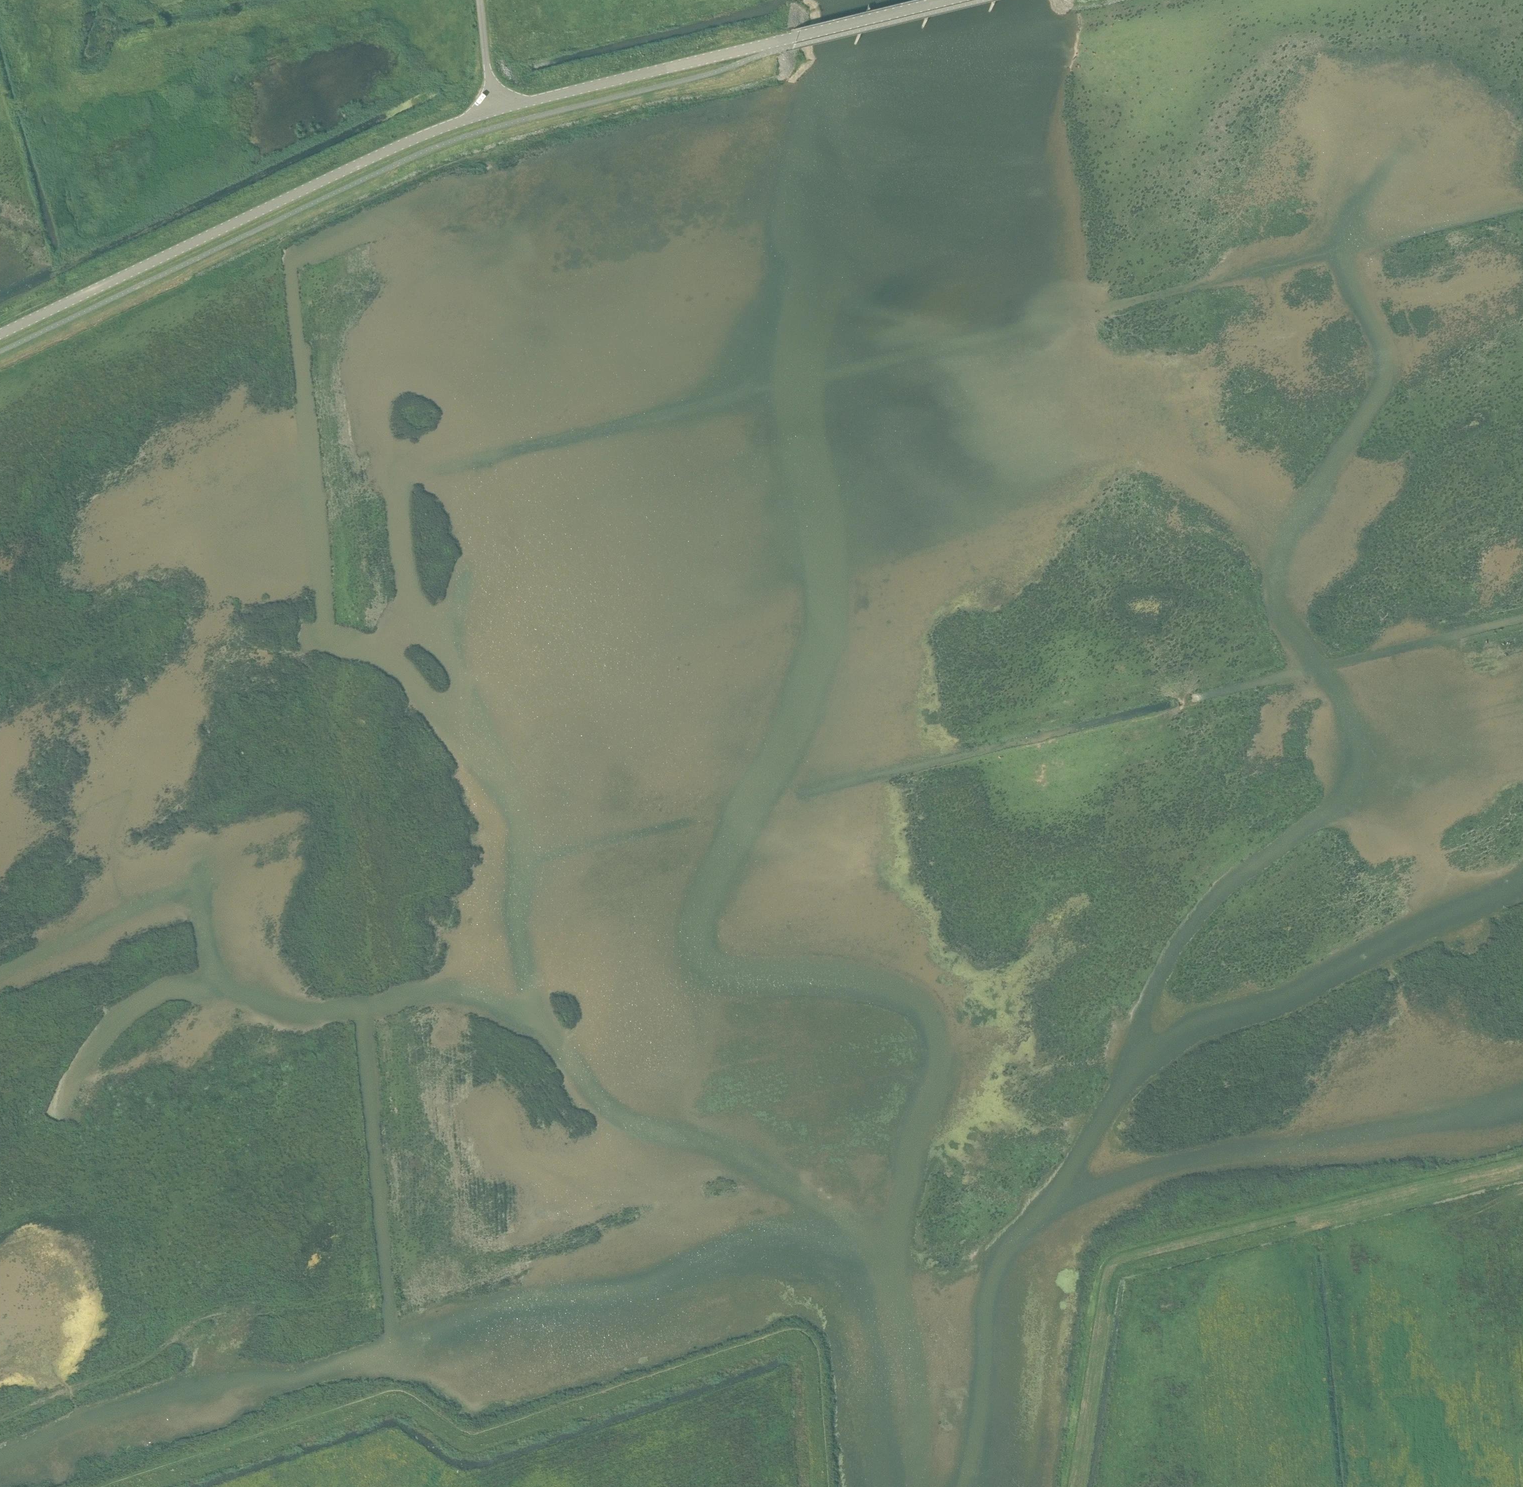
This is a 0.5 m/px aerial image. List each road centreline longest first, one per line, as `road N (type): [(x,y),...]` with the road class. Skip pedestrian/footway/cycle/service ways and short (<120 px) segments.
road 1 (track): [(1068,1486),(1105,1257),(1522,1158)]
road 2 (secondary): [(496,110),(313,183),(0,332)]
road 3 (secondary): [(940,0),(496,110)]

